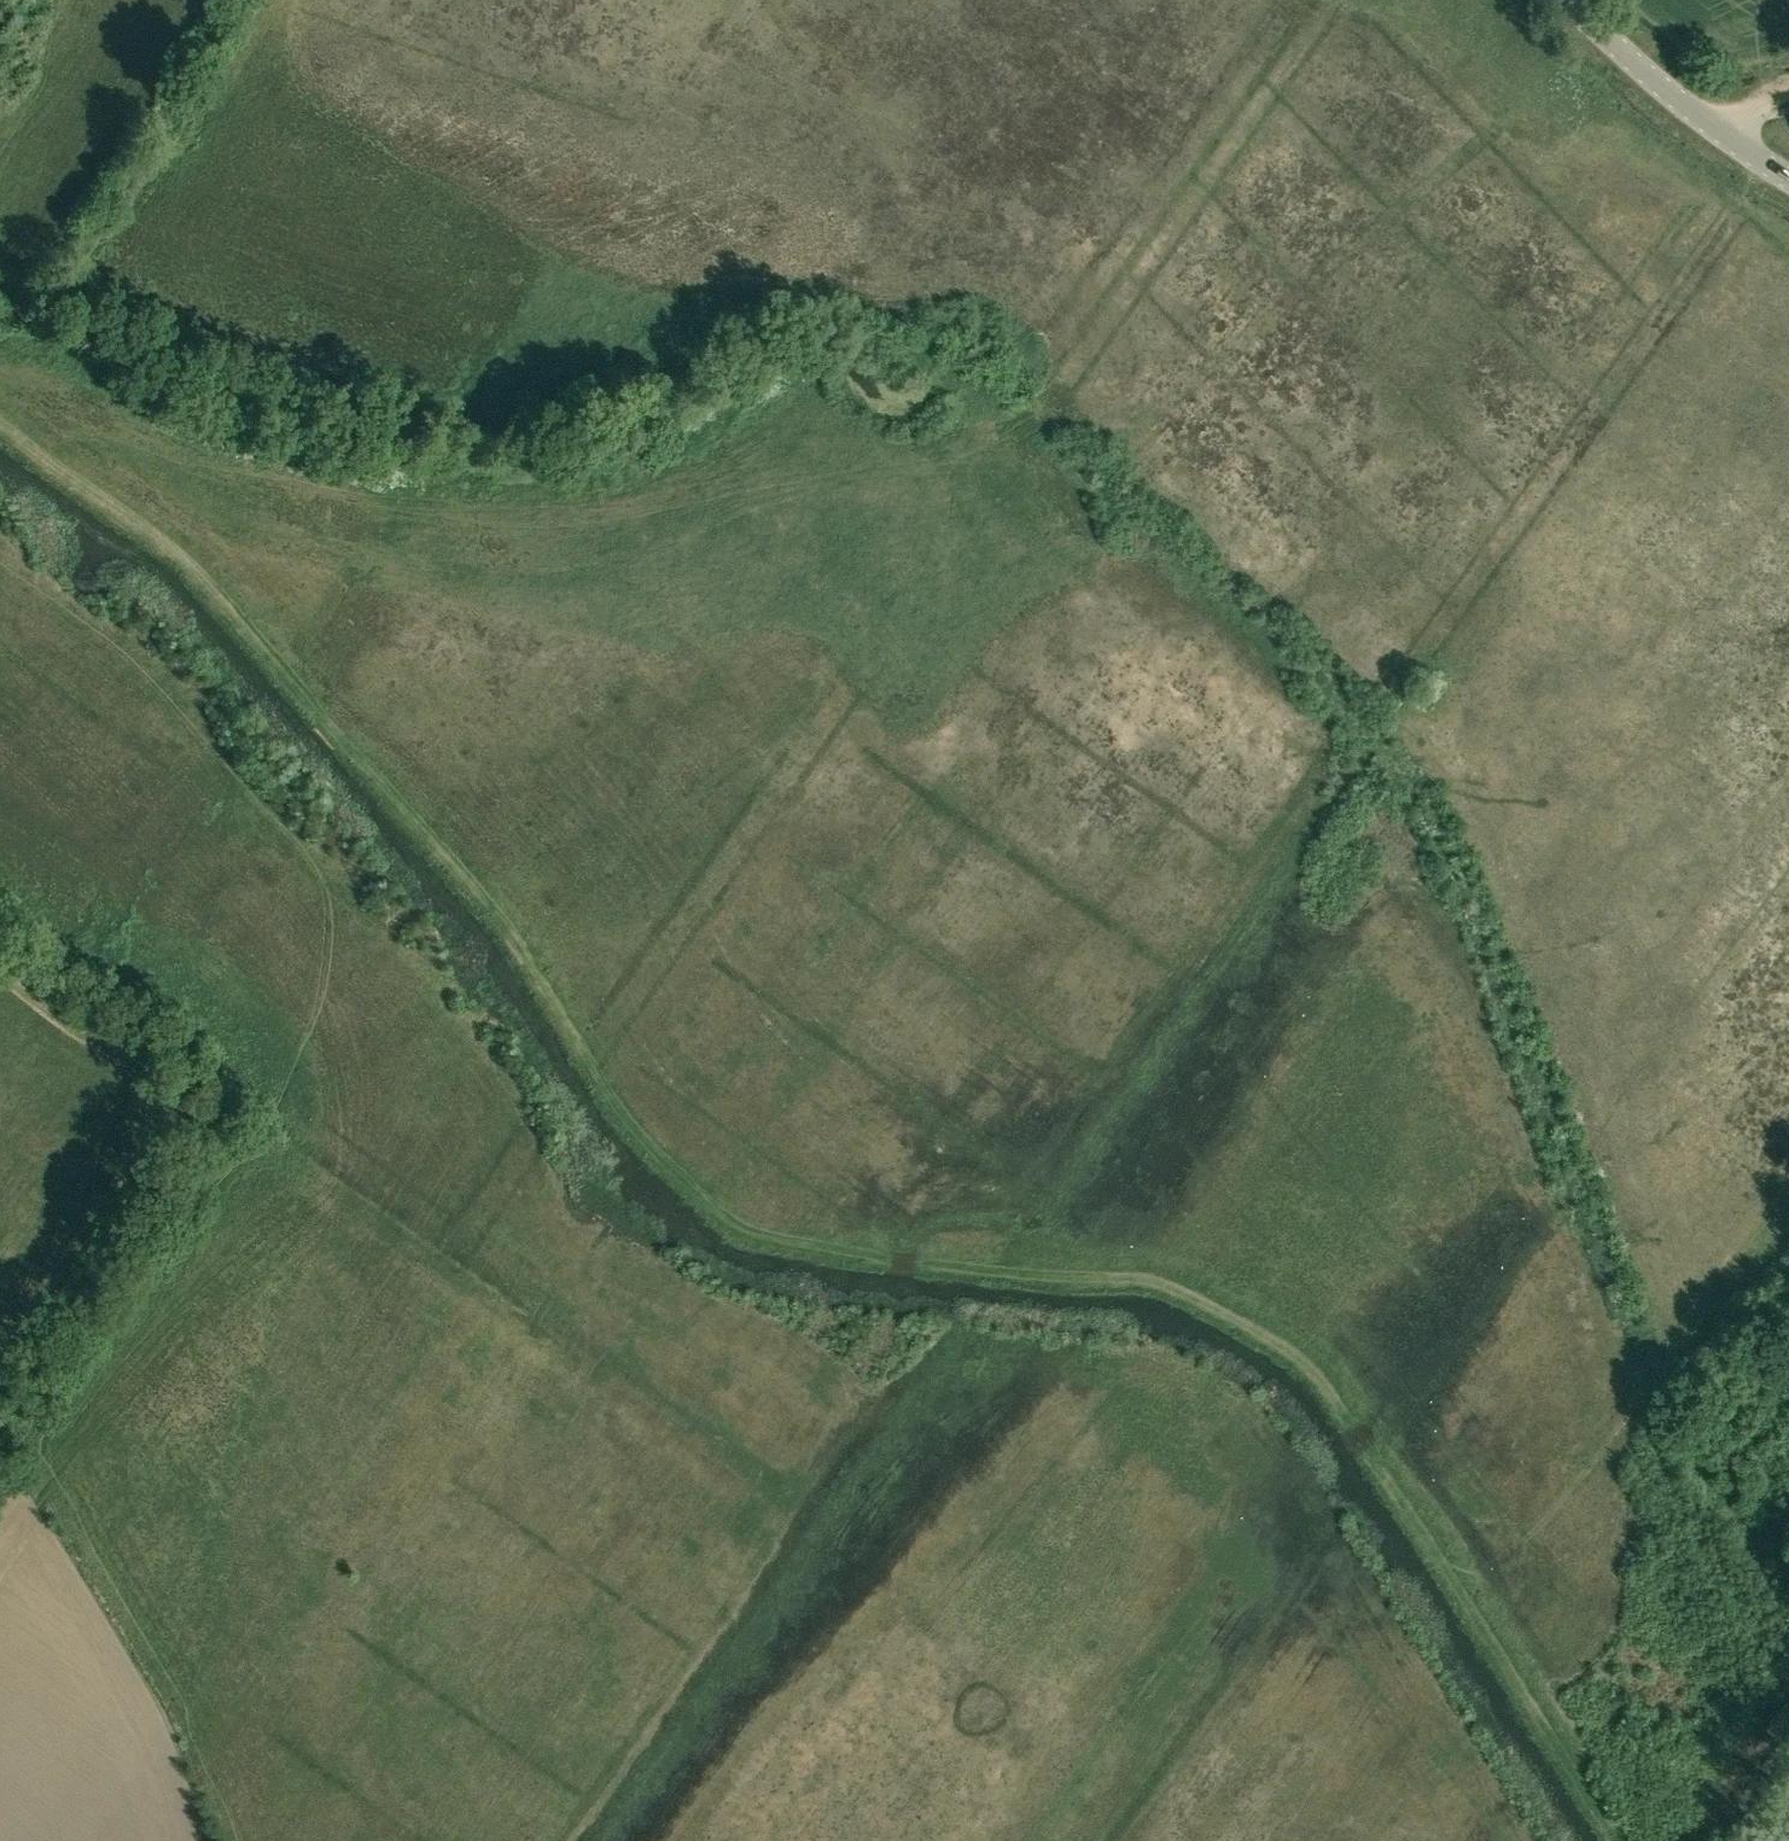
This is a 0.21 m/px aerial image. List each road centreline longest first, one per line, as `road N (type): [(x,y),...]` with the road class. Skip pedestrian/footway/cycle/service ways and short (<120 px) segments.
road 1 (track): [(1617,1840),(1456,1586)]
road 2 (tertiary): [(1788,177),(1648,75),(1569,0)]
road 3 (track): [(1703,1840),(1788,1727)]

